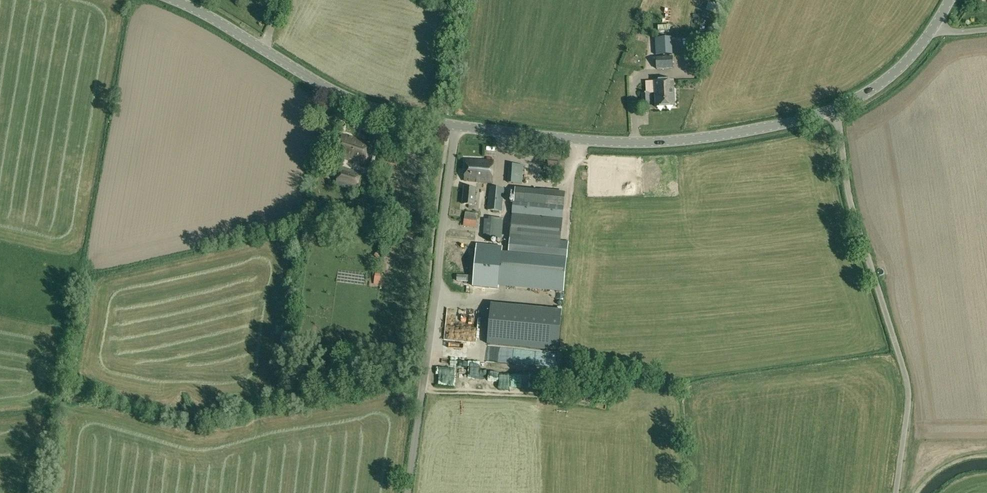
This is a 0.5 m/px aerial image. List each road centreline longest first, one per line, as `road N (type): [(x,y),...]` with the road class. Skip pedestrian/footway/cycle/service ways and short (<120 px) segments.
road 1 (tertiary): [(951,0),(886,81),(811,119),(662,143),(456,125)]
road 2 (unclassified): [(456,125),(408,492)]
road 3 (tertiary): [(456,125),(359,103),(172,0)]

